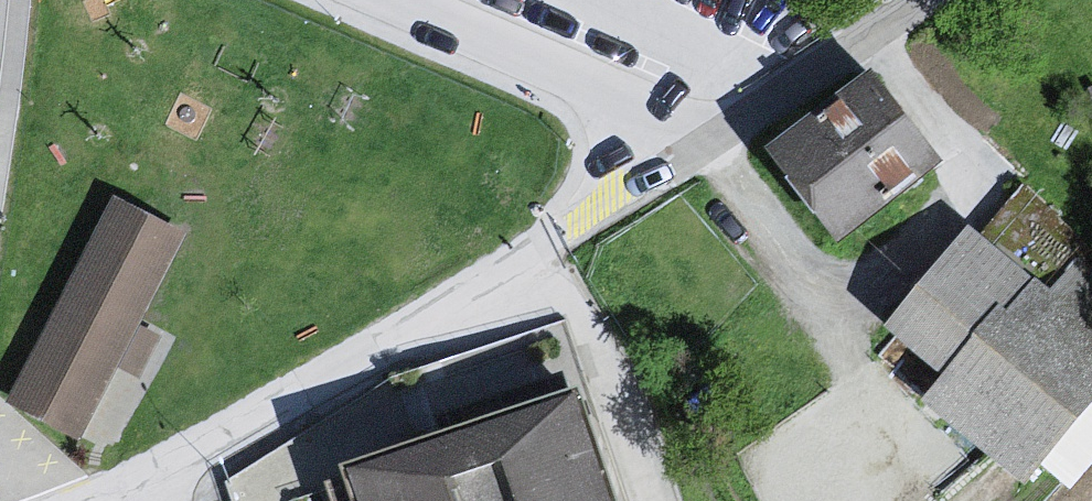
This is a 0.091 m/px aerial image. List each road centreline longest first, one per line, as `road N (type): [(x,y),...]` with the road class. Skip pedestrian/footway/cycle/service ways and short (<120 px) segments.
road 1 (residential): [(95,500),(565,242),(702,154)]
road 2 (residential): [(322,0),(702,154)]
road 3 (residential): [(702,154),(939,0)]

